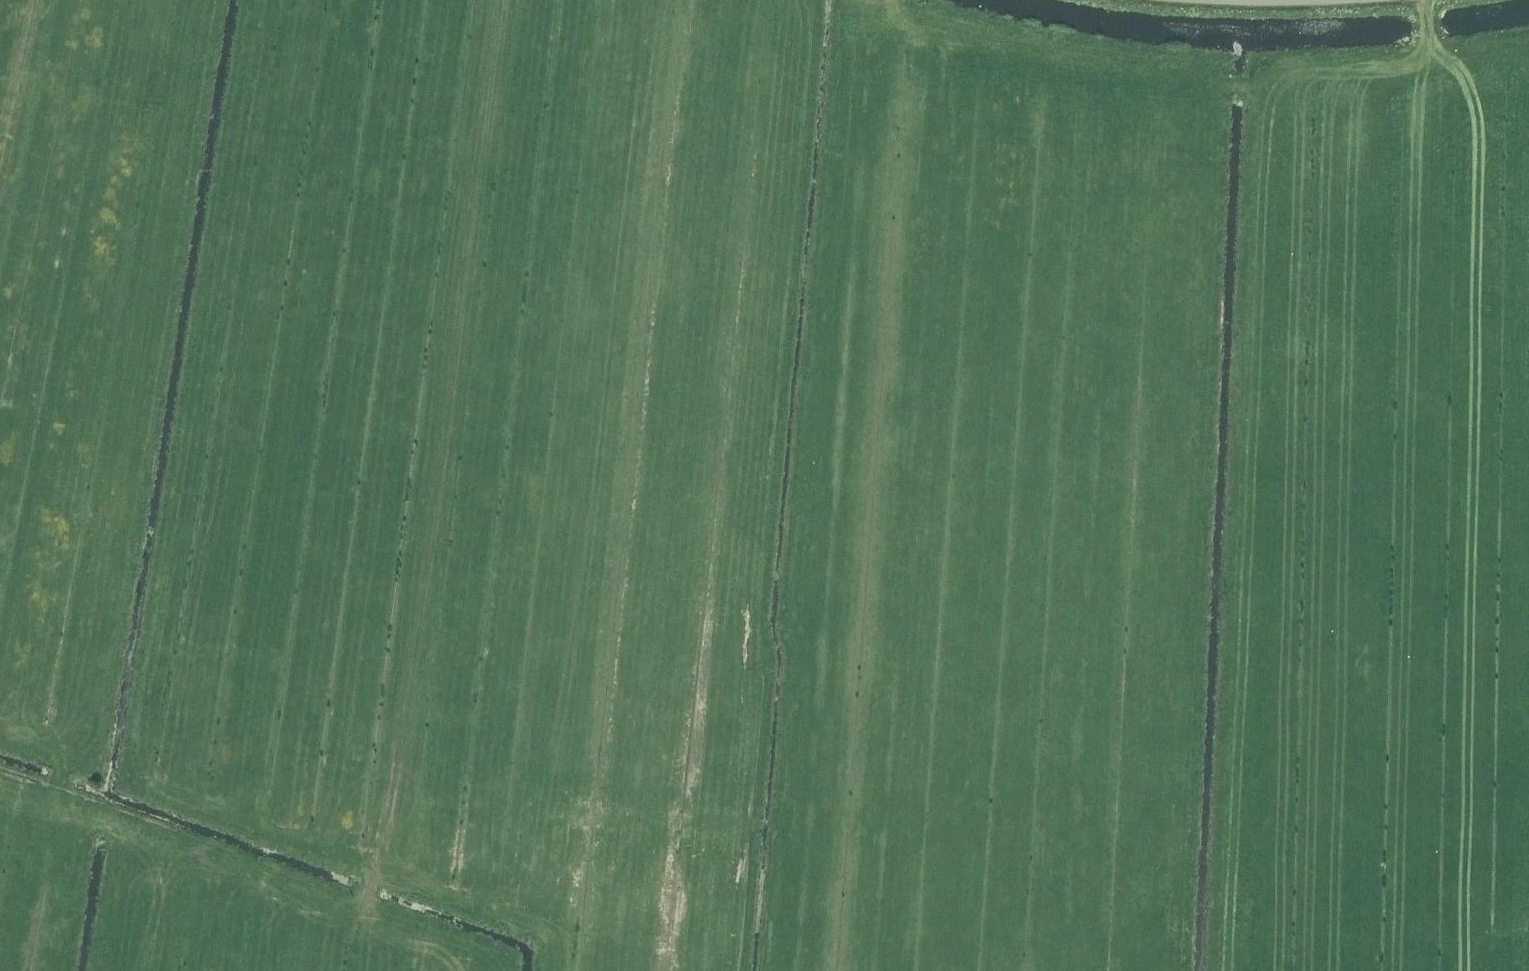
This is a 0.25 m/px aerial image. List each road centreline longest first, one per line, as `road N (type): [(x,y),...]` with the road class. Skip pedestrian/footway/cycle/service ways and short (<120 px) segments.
road 1 (unclassified): [(1155,0),(1253,11),(1411,0)]

